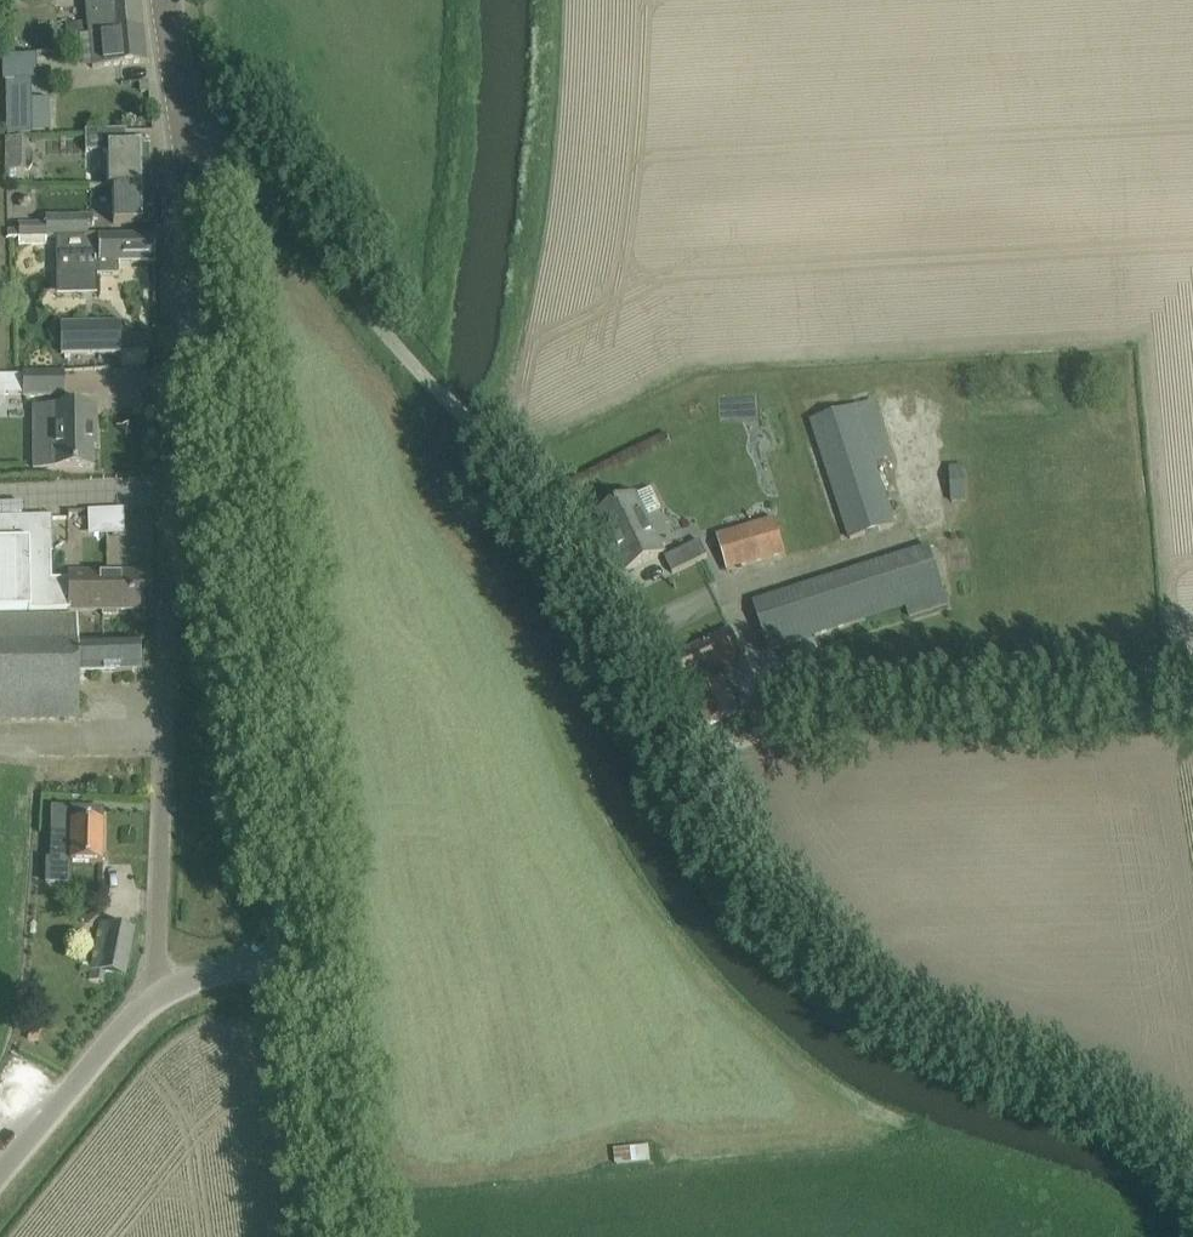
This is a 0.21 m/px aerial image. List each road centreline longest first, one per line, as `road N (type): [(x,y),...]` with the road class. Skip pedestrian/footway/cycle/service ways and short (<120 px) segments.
road 1 (unclassified): [(1192,1154),(1159,1126),(947,1028),(863,968),(796,903),(705,768),(590,573),(224,139),(186,141)]
road 2 (unclassified): [(157,994),(171,544),(239,523)]
road 3 (track): [(697,756),(761,734),(860,719),(1192,707)]
road 4 (tertiary): [(301,959),(239,523)]
road 5 (tertiary): [(239,523),(186,141)]
road 6 (tertiary): [(340,1236),(301,959)]
road 7 (unclassified): [(0,1176),(157,994)]
road 8 (unclassified): [(157,994),(226,968),(301,959)]
road 9 (tertiary): [(186,141),(166,0)]

